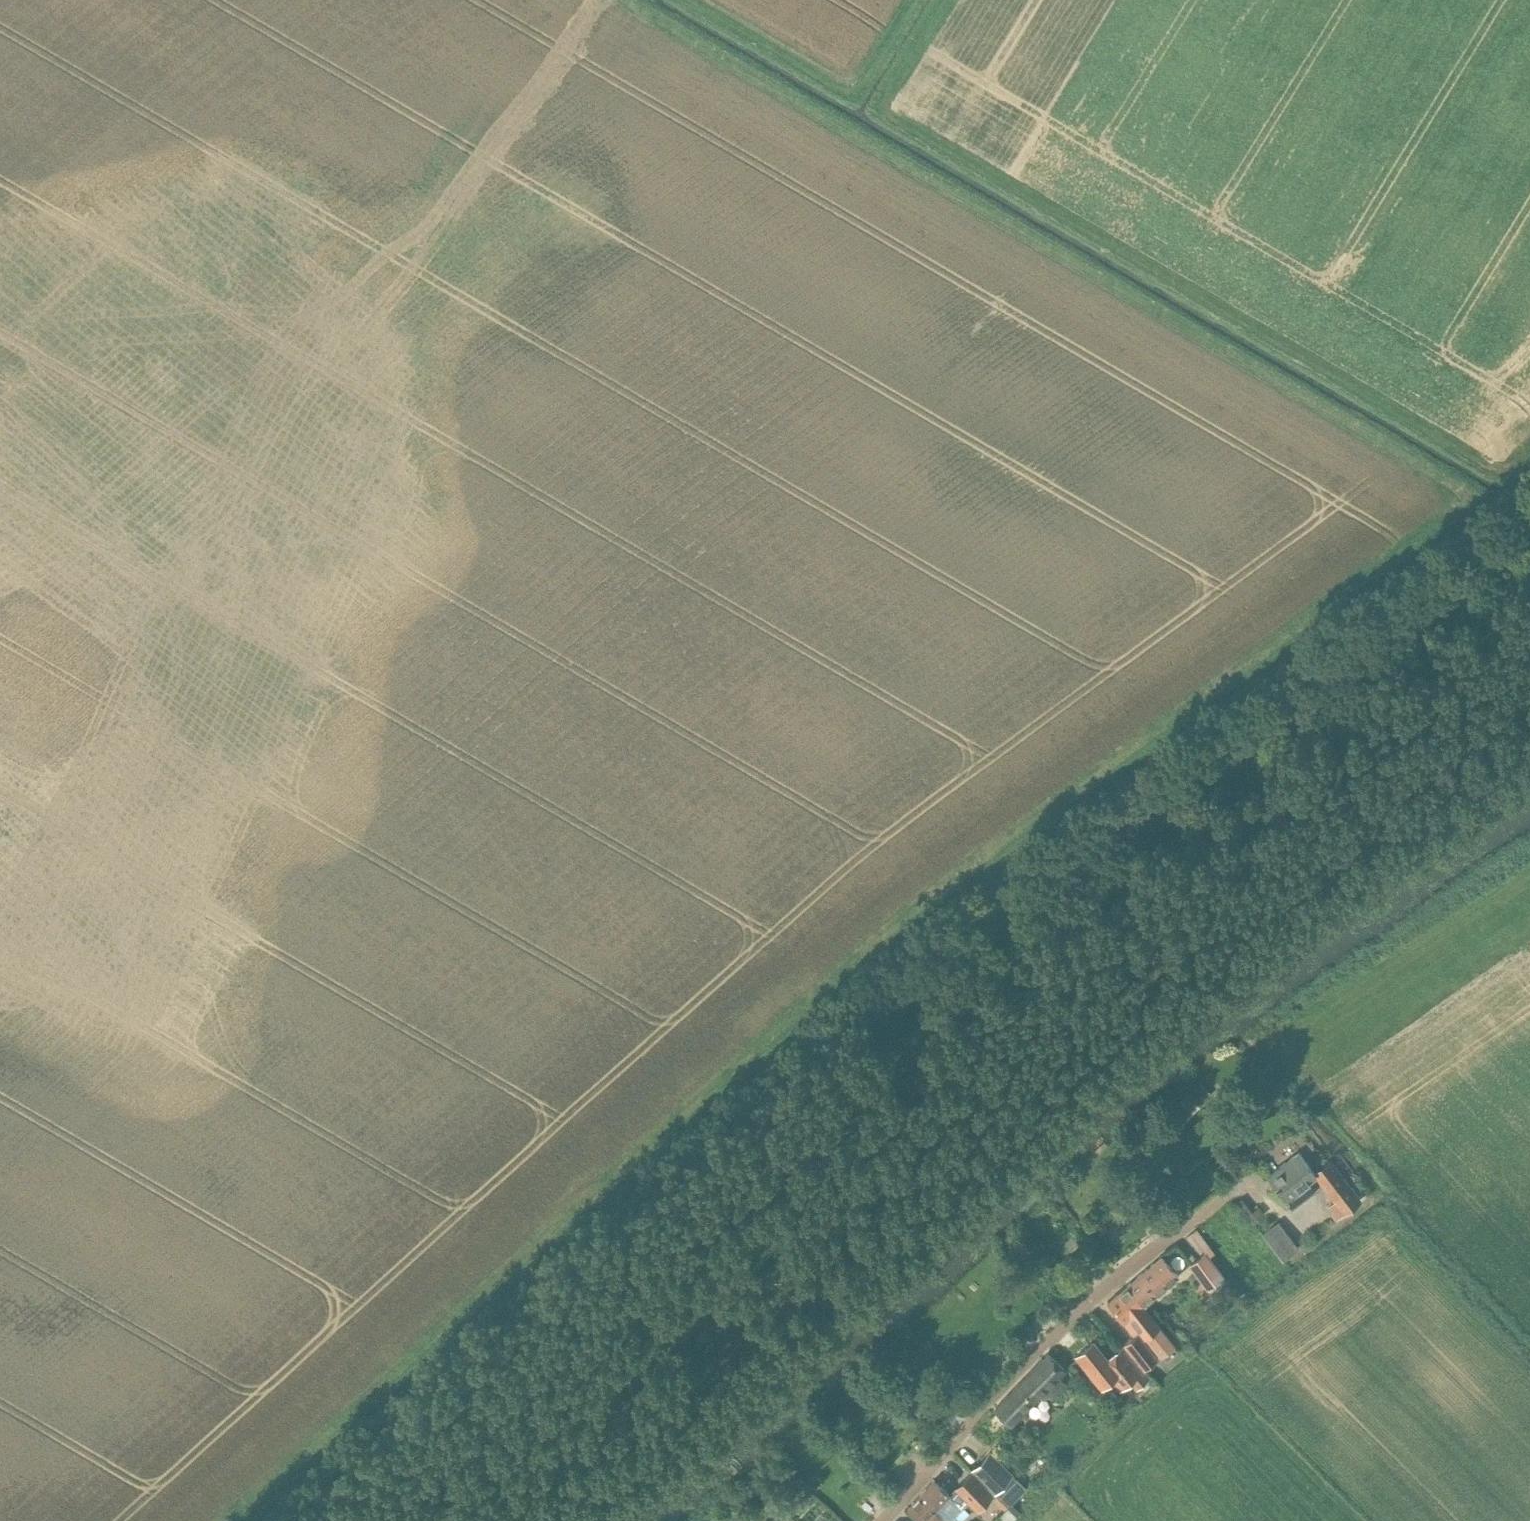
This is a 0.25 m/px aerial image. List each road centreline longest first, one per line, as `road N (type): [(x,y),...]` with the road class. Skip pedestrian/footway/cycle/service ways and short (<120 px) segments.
road 1 (residential): [(879,1520),(1114,1275),(1229,1193)]

